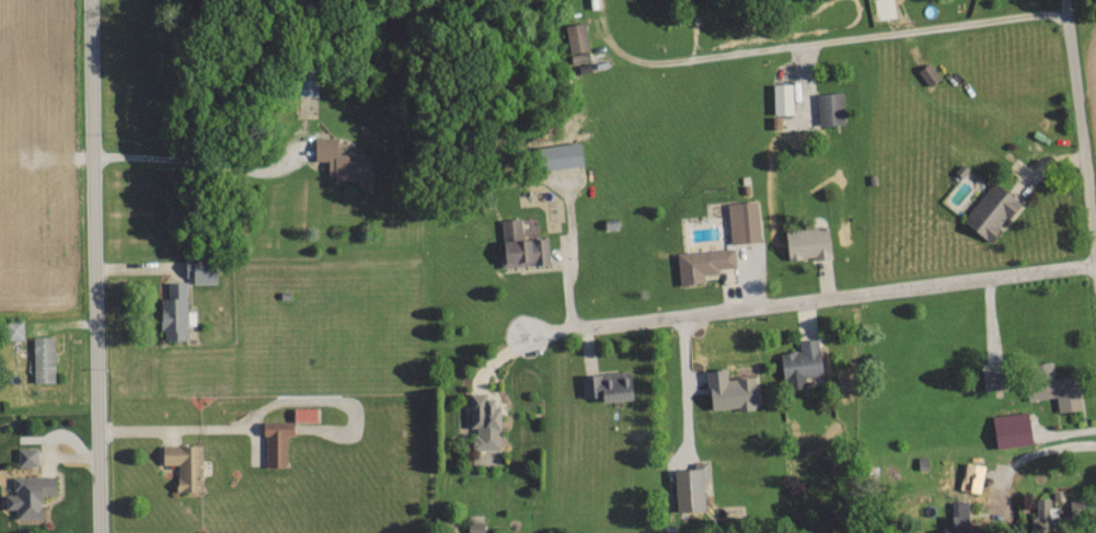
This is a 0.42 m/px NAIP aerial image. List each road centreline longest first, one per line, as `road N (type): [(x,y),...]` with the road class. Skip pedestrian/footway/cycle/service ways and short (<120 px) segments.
road 1 (residential): [(1095,264),(524,334)]
road 2 (residential): [(104,532),(100,0)]
road 3 (residential): [(987,276),(994,391),(1008,414),(1049,433),(1095,432)]
road 4 (residential): [(1095,221),(1071,0)]

